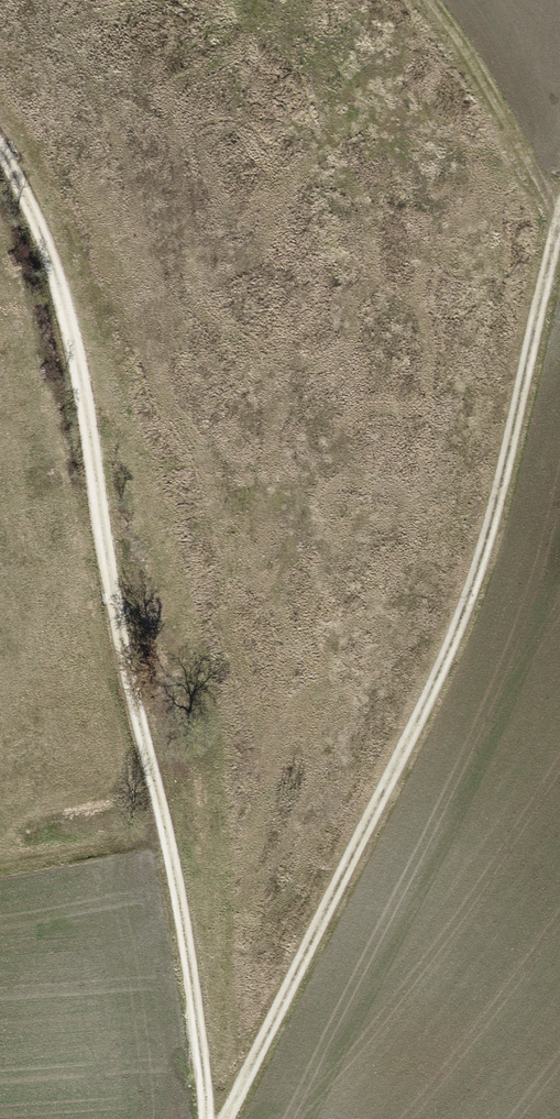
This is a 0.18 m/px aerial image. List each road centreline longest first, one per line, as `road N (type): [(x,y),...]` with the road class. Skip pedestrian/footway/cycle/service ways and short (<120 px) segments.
road 1 (track): [(0,149),(39,225),(78,362),(115,605),(169,851),(205,1118)]
road 2 (track): [(226,1118),(447,655),(491,527),(559,216)]

